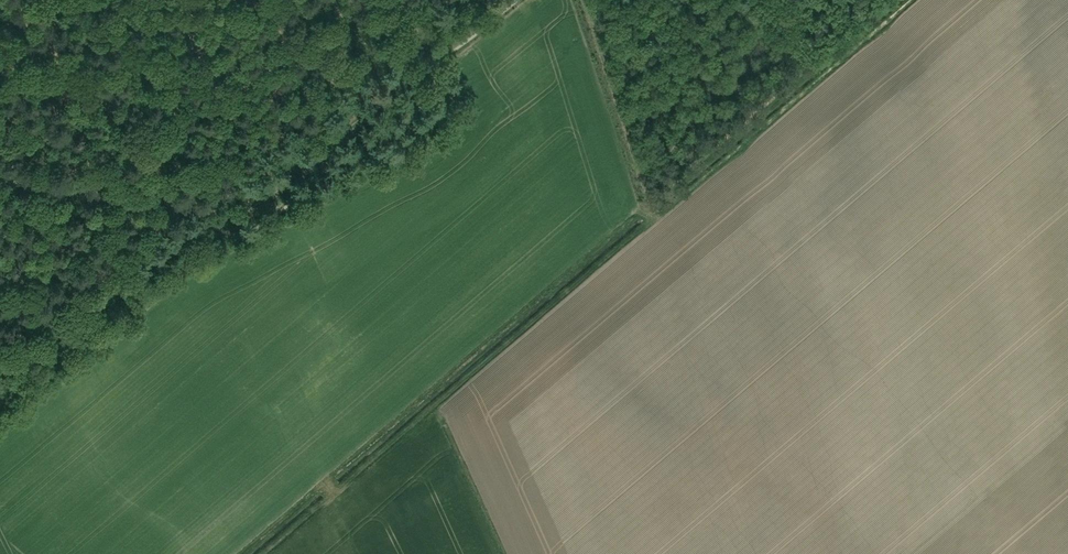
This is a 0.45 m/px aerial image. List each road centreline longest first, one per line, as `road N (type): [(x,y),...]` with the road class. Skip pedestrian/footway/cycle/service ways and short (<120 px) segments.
road 1 (track): [(501,0),(221,230)]
road 2 (track): [(205,221),(162,200),(48,183),(0,164)]

